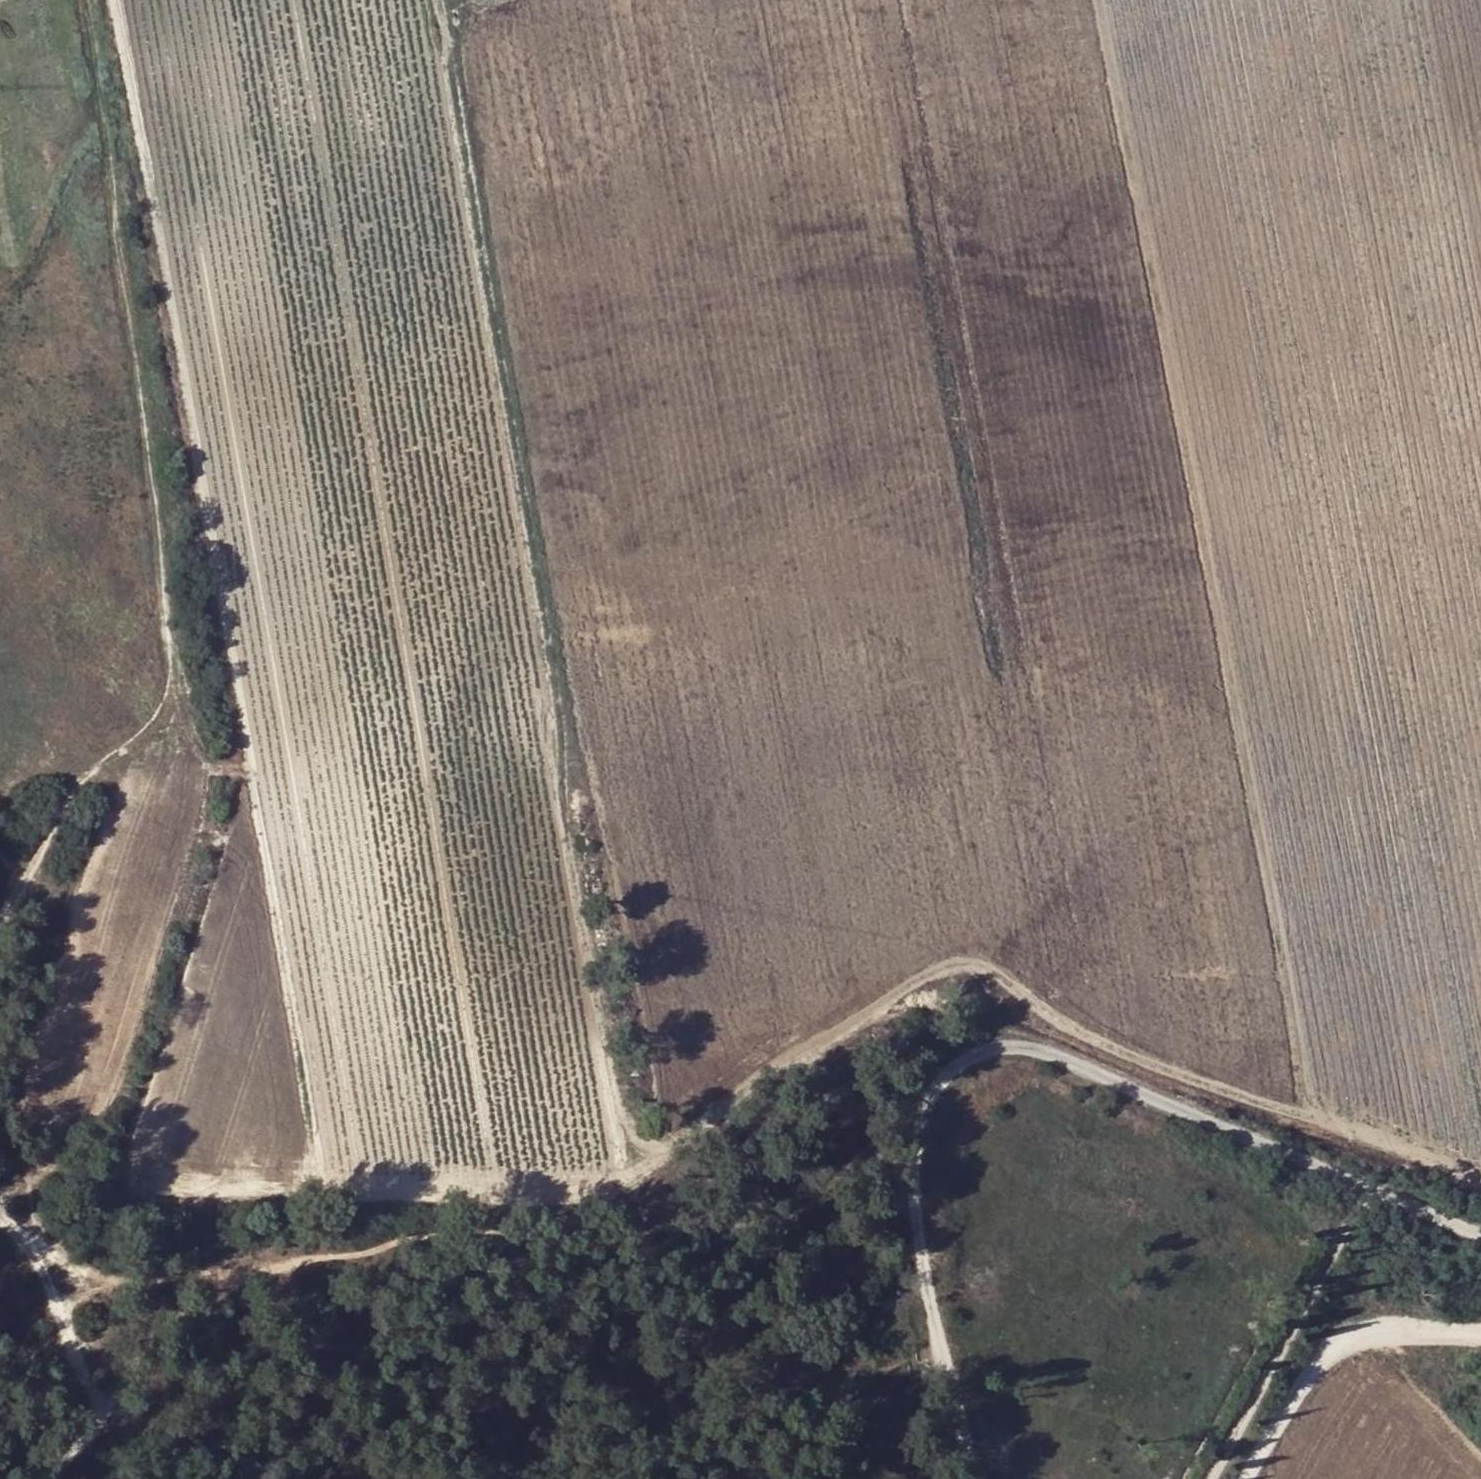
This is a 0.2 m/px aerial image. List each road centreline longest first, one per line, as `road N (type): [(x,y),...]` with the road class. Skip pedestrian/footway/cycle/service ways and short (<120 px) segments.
road 1 (track): [(83,0),(106,198),(160,504),(173,663),(192,726),(134,767),(92,770),(71,787),(0,917)]
road 2 (residential): [(1246,1478),(1300,1382),(1341,1344),(1373,1333),(1480,1332)]
road 3 (track): [(0,1217),(38,1253),(87,1377),(84,1447)]

